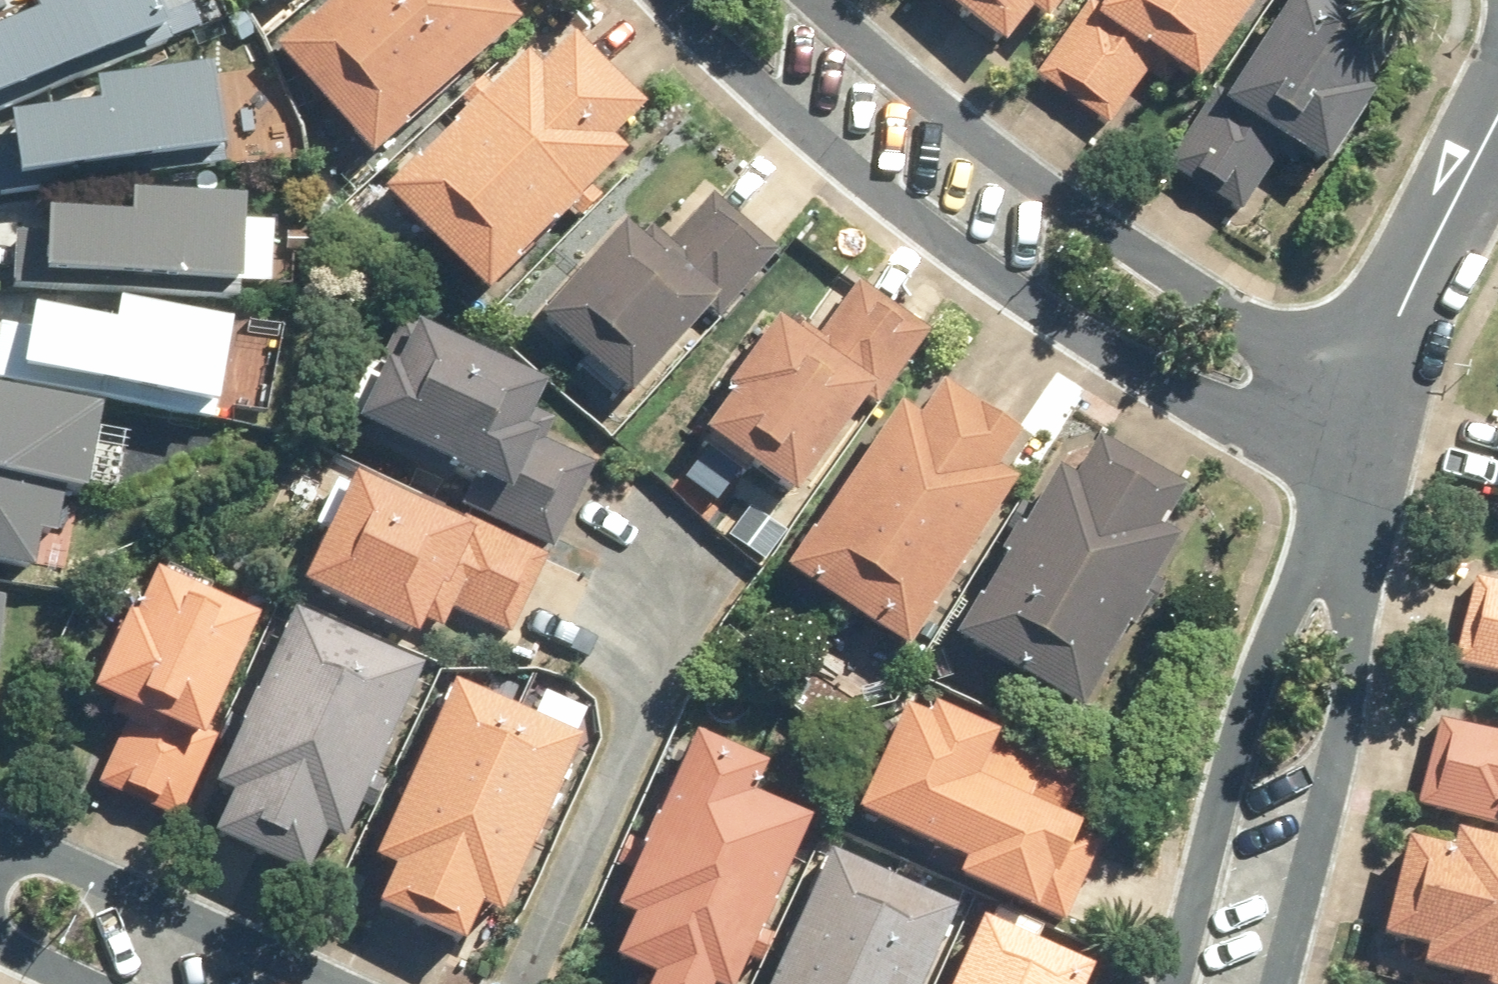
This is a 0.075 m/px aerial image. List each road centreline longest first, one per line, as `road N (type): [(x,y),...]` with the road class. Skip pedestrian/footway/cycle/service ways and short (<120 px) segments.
road 1 (residential): [(1347,486),(1129,364),(927,228),(749,85),(669,0)]
road 2 (residential): [(819,0),(920,91),(1054,190),(1214,303),(1369,395)]
road 3 (residential): [(1168,983),(1270,648),(1300,586),(1341,530)]
road 4 (residential): [(1341,530),(1354,620),(1342,734),(1275,983)]
road 5 (residential): [(0,835),(334,983)]
road 6 (residential): [(1369,395),(1403,307),(1497,117)]

